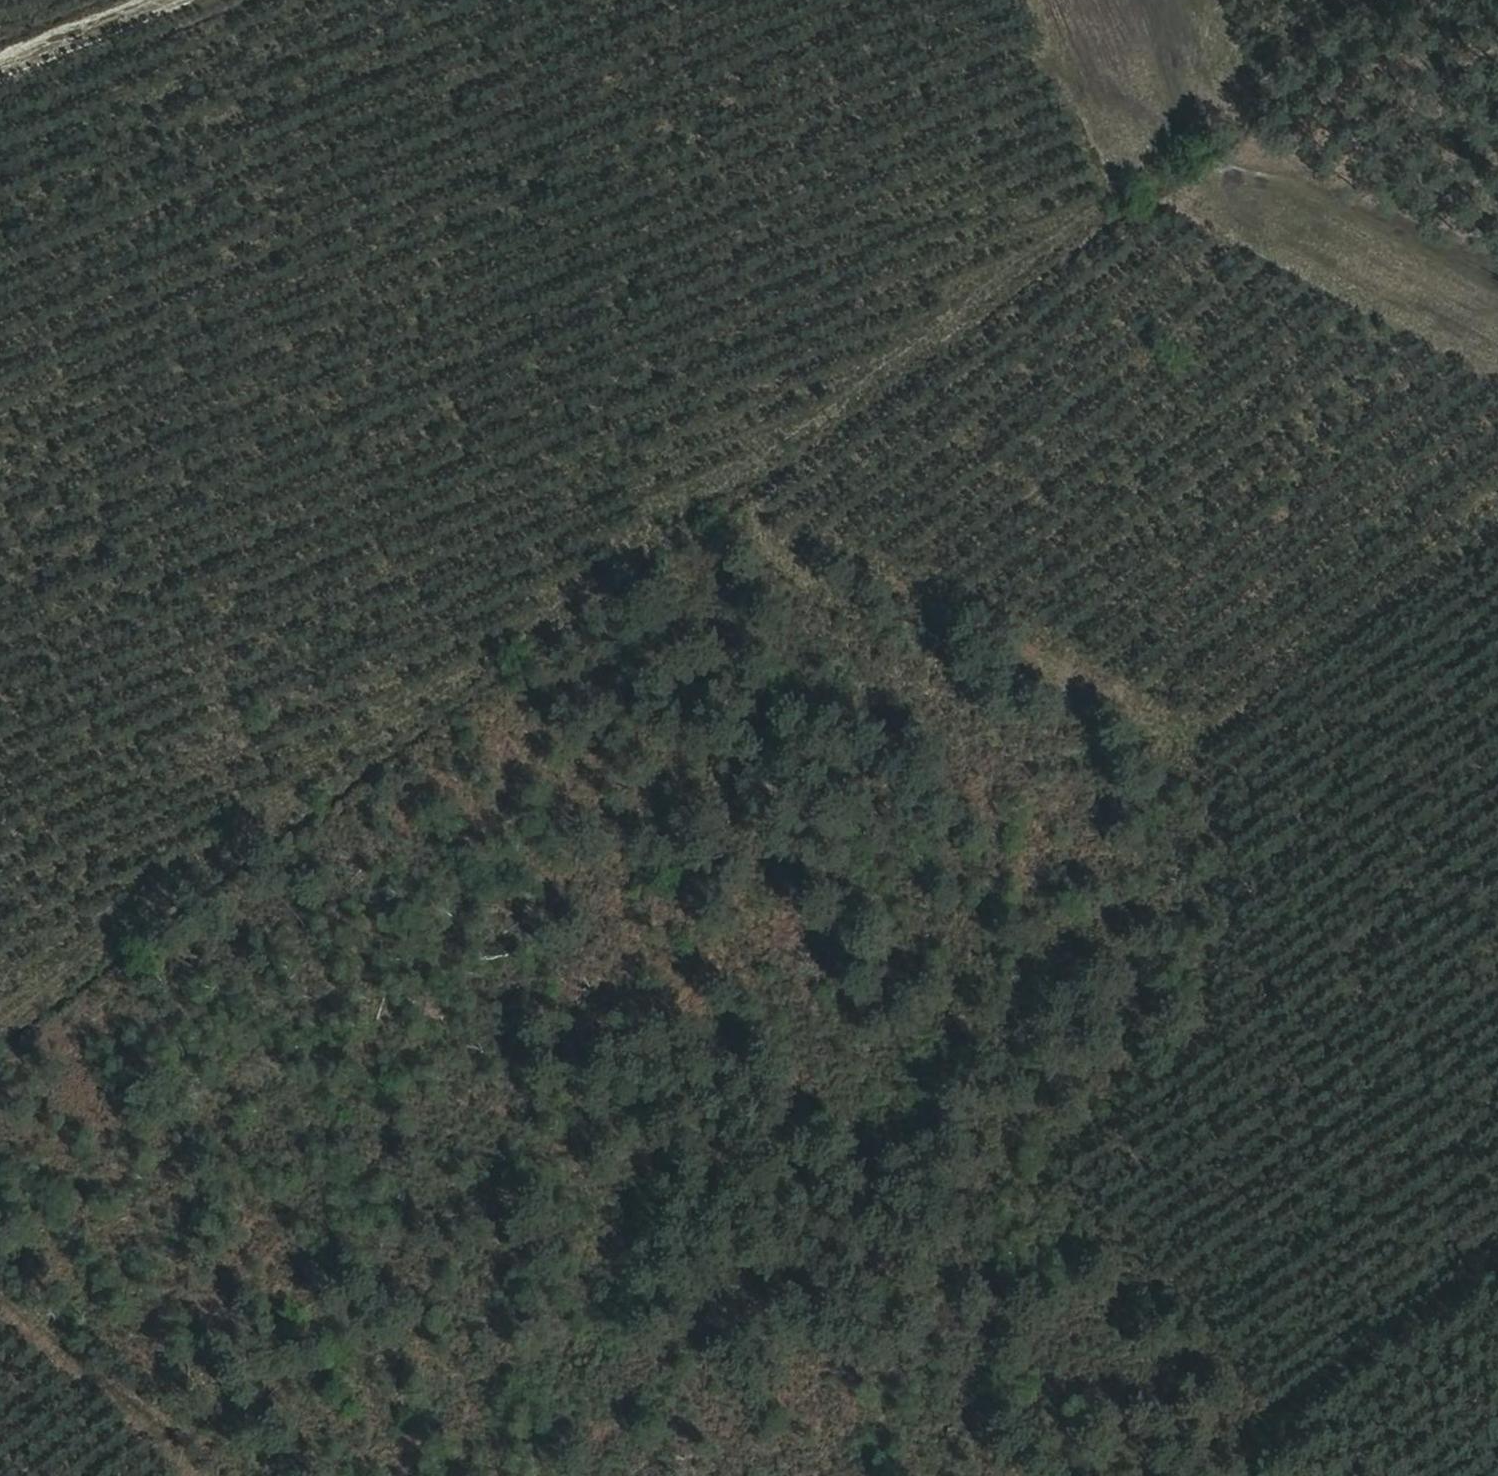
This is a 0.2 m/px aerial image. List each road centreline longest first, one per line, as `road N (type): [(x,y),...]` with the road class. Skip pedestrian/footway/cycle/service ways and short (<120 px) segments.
road 1 (track): [(1121,0),(1163,131),(1497,306)]
road 2 (track): [(0,69),(168,0)]

